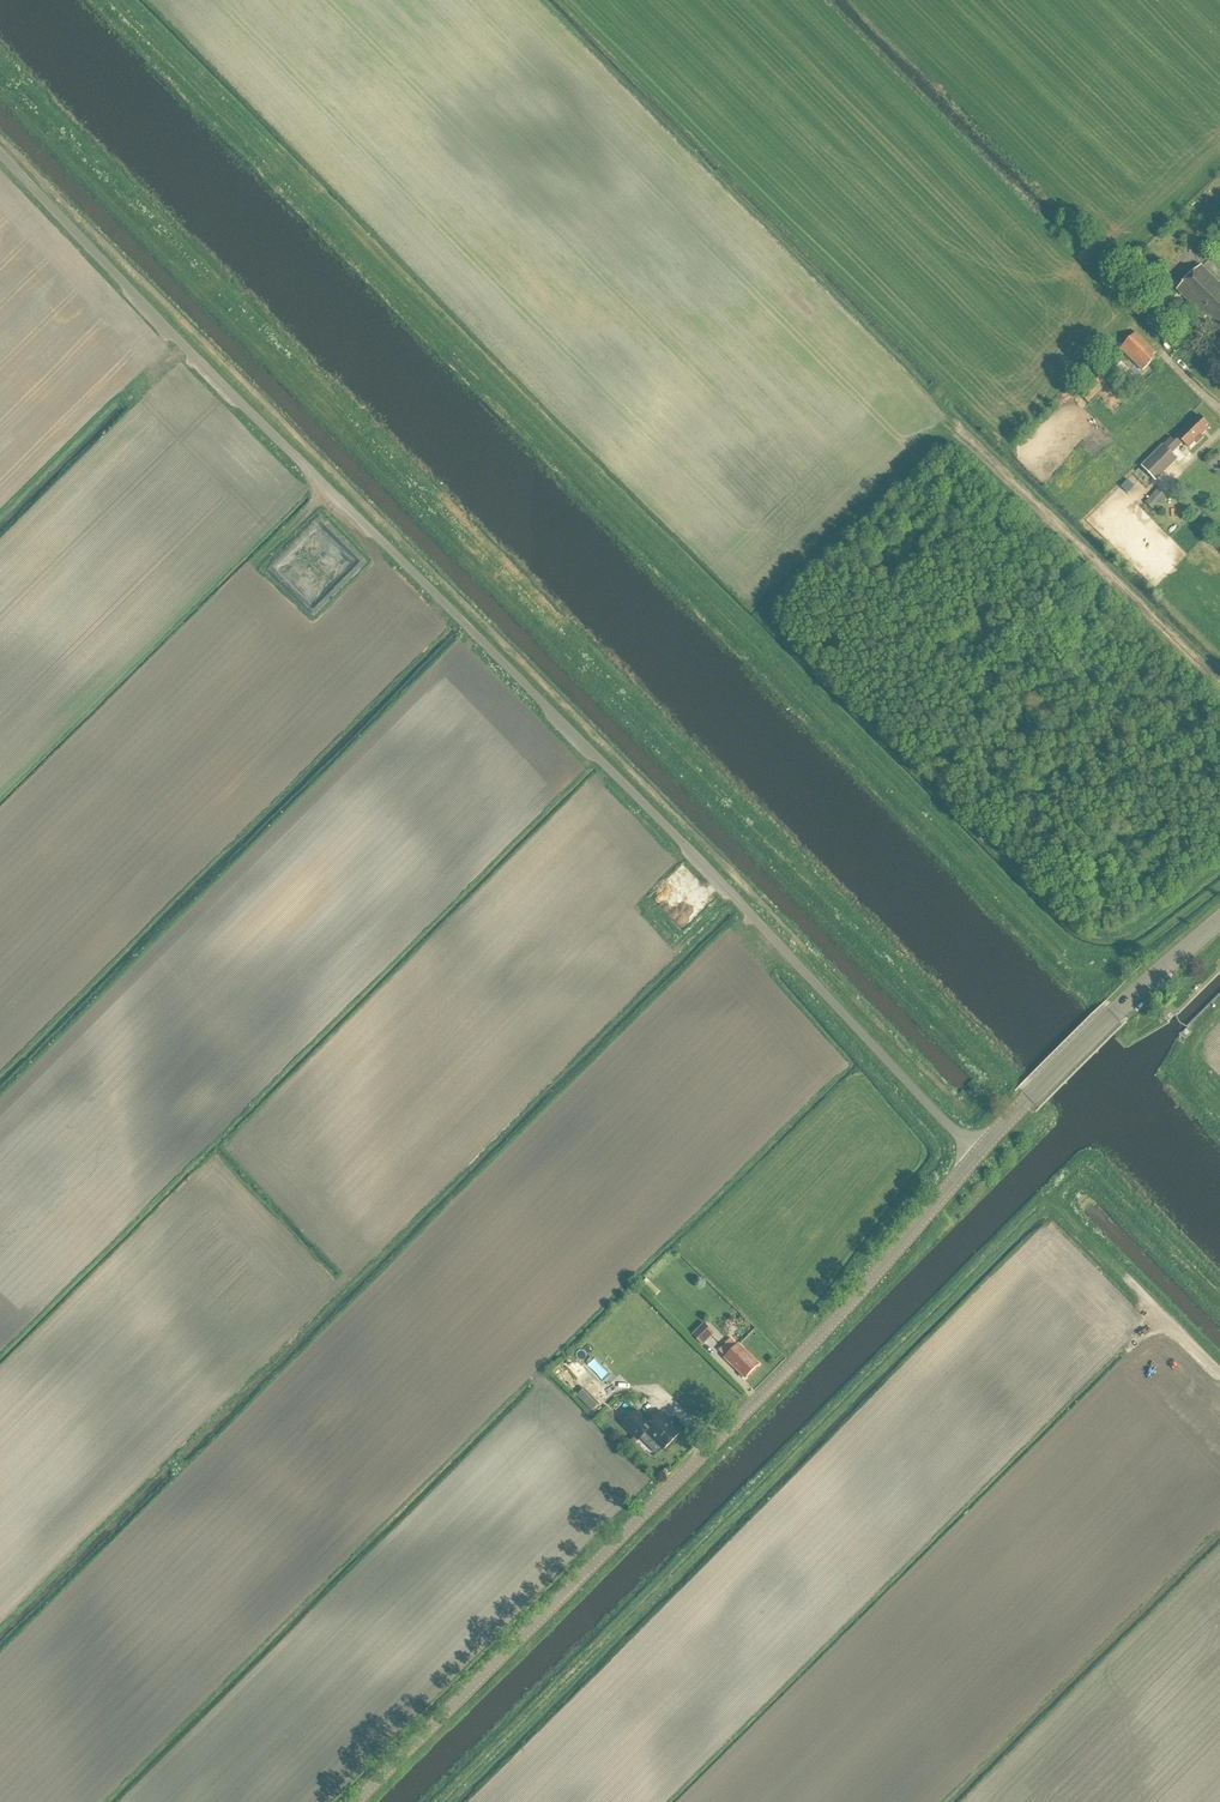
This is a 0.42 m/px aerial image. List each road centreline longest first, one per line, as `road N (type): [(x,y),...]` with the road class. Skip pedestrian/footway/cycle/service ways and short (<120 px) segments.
road 1 (unclassified): [(977,1157),(0,156)]
road 2 (tertiary): [(359,1801),(850,1308),(977,1157)]
road 3 (track): [(1219,691),(937,418)]
road 4 (tertiary): [(977,1157),(1219,924)]
road 5 (unclassified): [(1219,1372),(1126,1279)]
road 6 (residential): [(1127,320),(1219,412)]

